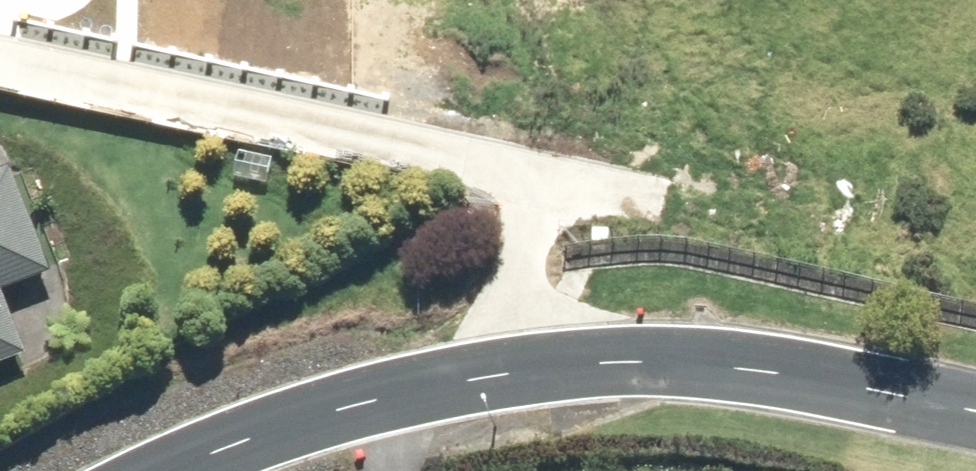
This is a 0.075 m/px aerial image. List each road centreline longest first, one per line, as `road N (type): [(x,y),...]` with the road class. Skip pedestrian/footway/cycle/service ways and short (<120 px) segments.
road 1 (residential): [(528,372),(522,290),(540,176),(0,35)]
road 2 (tertiary): [(528,372),(733,369),(975,414)]
road 3 (tertiary): [(181,470),(357,406),(528,372)]

